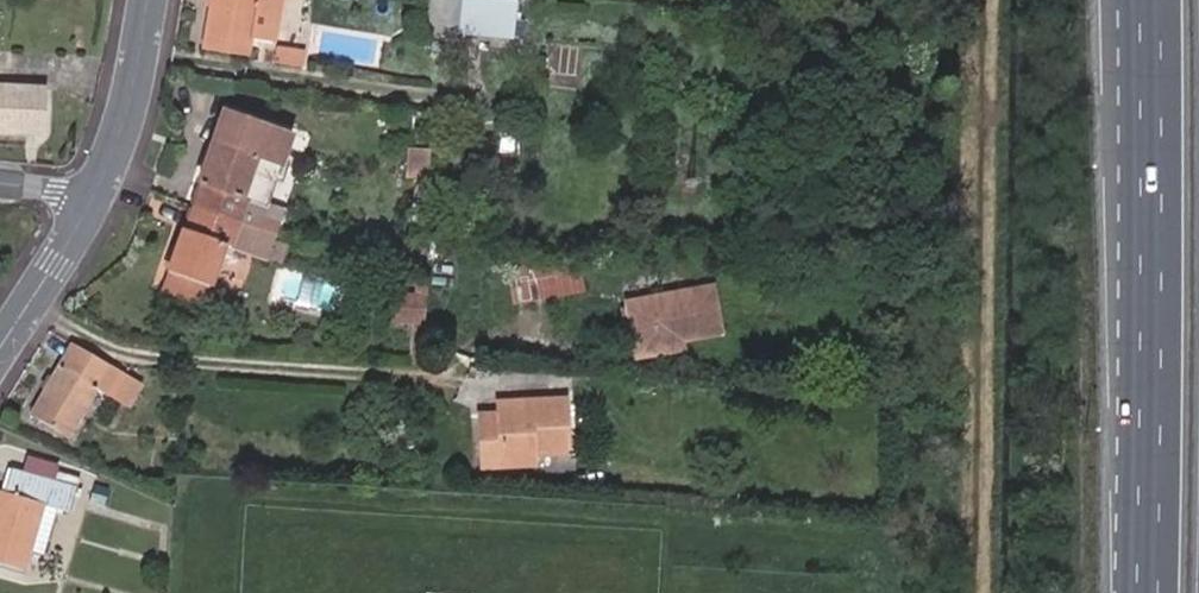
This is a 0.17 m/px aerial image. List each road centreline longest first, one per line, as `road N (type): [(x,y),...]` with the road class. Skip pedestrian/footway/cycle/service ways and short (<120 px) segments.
road 1 (trunk): [(1149,0),(1143,592)]
road 2 (residential): [(96,199),(133,123),(155,0)]
road 3 (residential): [(0,348),(96,199)]

